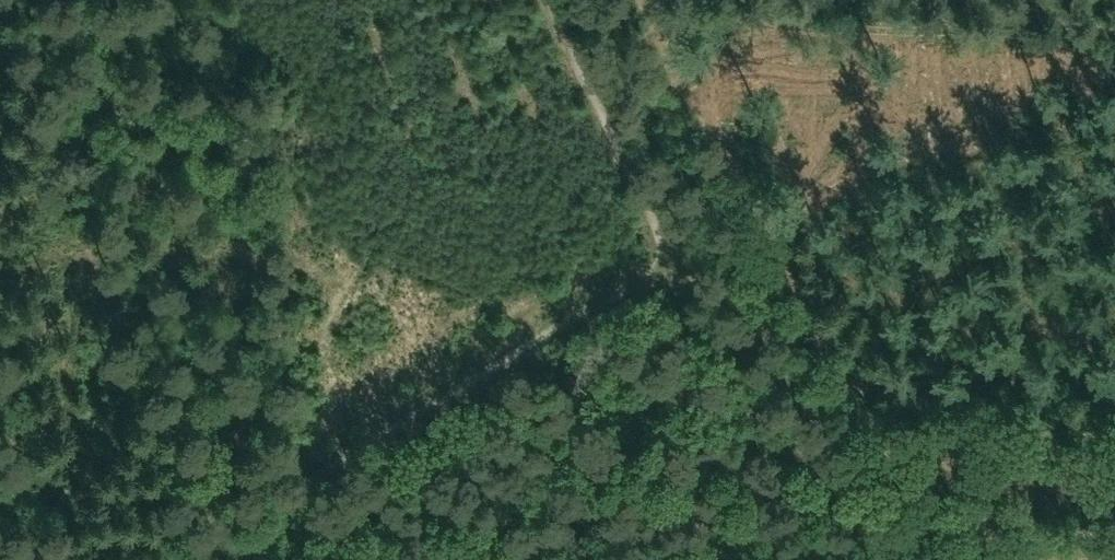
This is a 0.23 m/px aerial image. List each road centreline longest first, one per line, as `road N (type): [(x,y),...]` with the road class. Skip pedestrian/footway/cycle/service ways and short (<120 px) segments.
road 1 (track): [(909,559),(811,412),(664,222),(541,0)]
road 2 (track): [(180,559),(685,254)]
road 3 (track): [(381,559),(563,503),(661,494),(751,557),(818,549),(887,527)]
road 4 (track): [(871,409),(809,322),(634,0)]
road 5 (track): [(867,404),(867,431),(911,494),(906,516),(887,527)]

